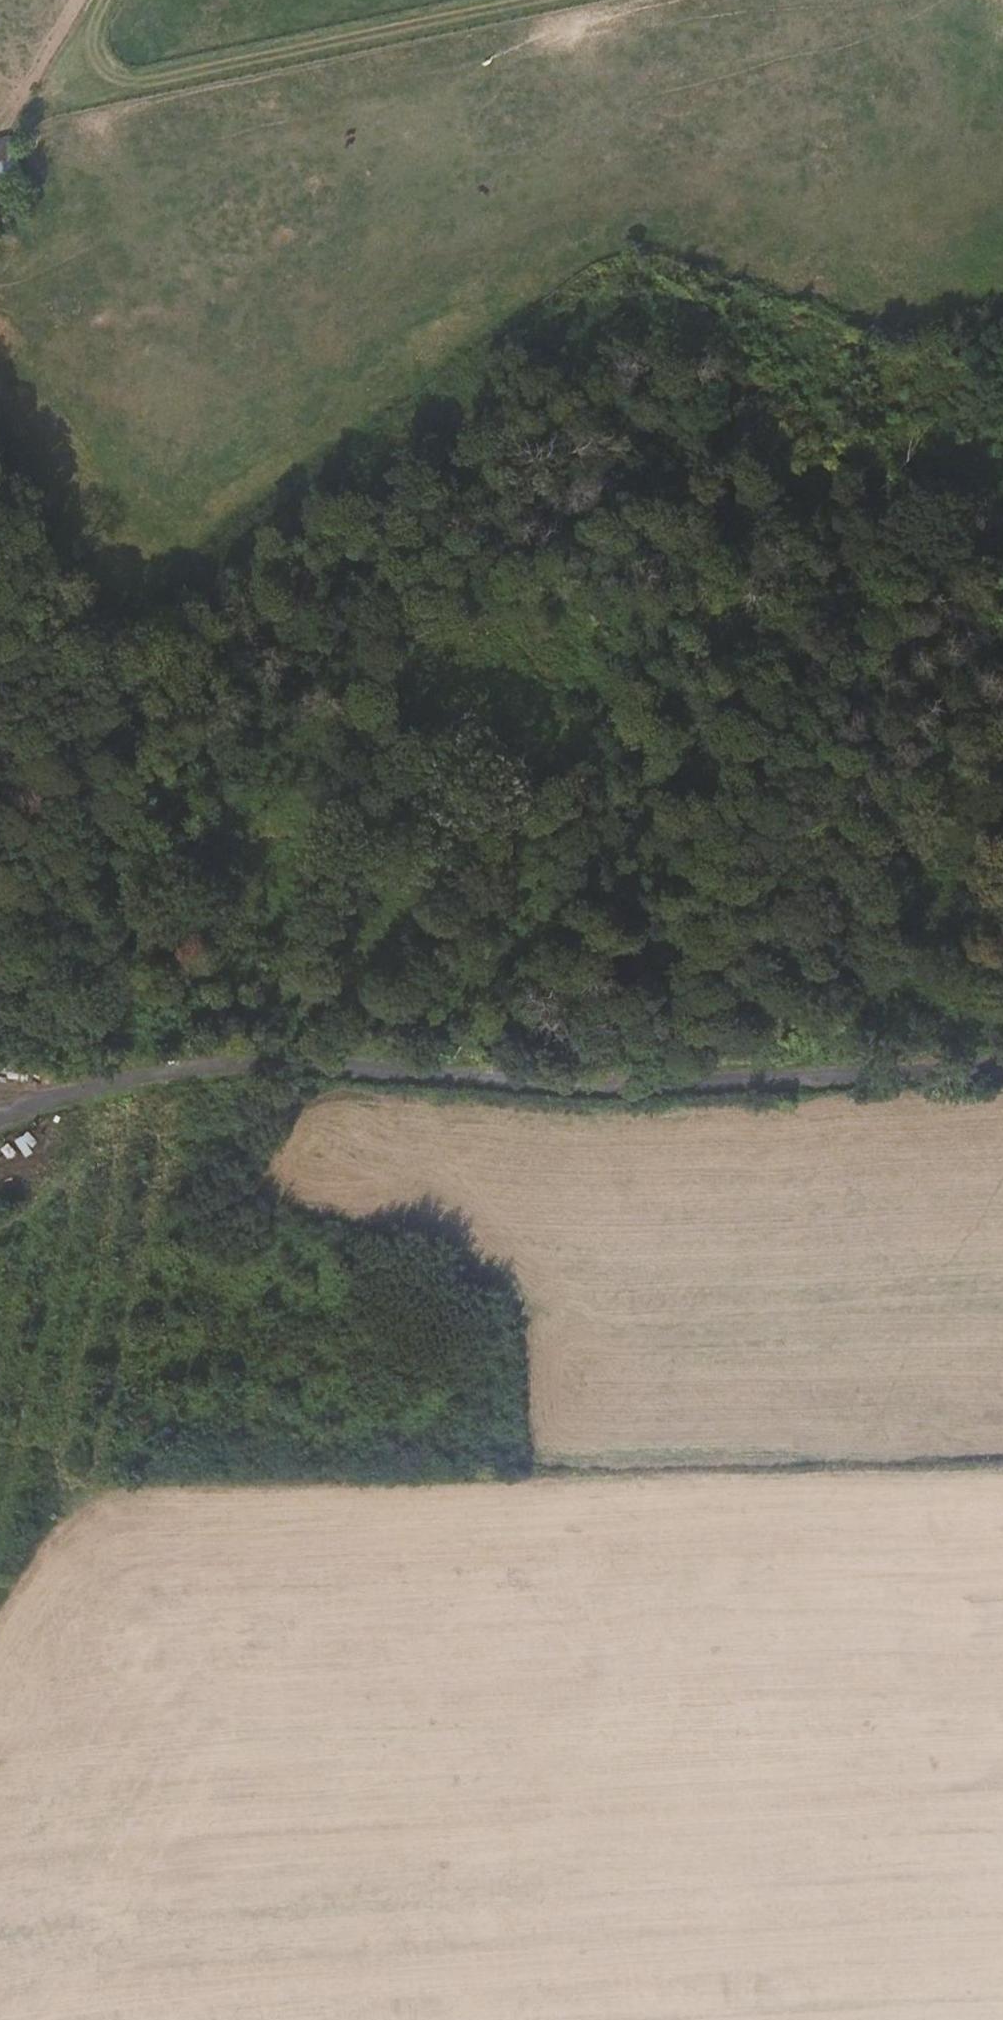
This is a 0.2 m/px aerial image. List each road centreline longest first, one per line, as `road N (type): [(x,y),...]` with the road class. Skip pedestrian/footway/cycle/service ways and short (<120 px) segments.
road 1 (track): [(1002,1065),(559,1081),(199,1065),(108,1079),(0,1115)]

